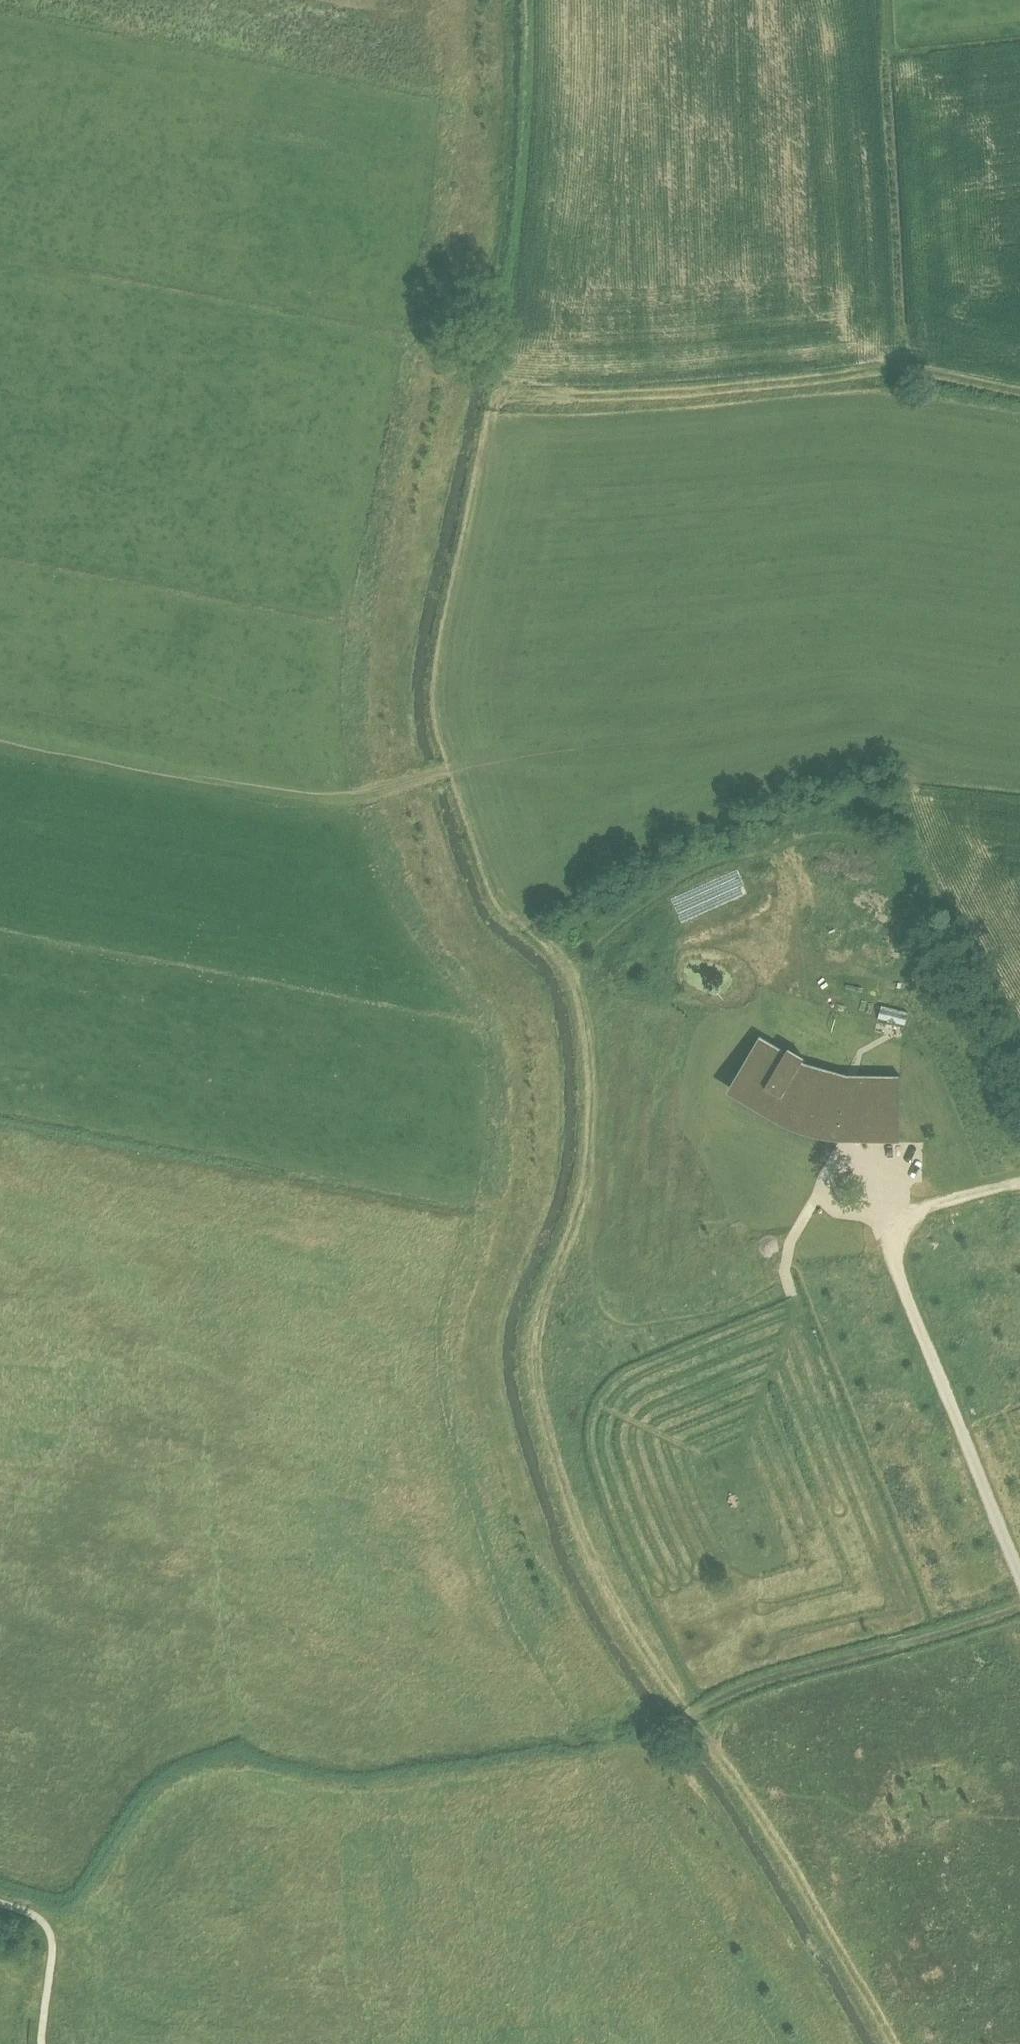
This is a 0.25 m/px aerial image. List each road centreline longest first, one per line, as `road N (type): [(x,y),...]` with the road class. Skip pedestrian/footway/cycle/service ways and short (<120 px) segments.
road 1 (track): [(894,2043),(777,1837),(619,1609),(569,1500)]
road 2 (track): [(694,1716),(785,1673),(1019,1605)]

